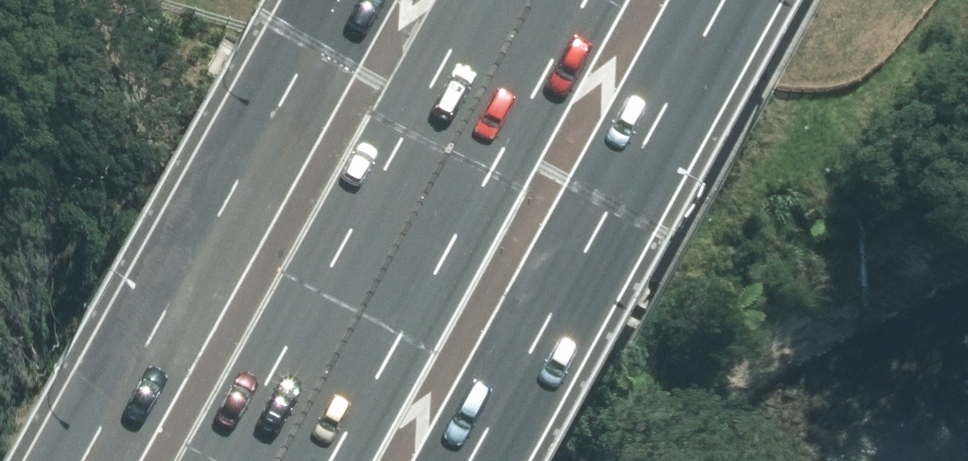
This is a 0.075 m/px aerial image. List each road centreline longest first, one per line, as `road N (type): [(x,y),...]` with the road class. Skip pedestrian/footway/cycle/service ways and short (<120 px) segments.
road 1 (motorway): [(278,460),(534,0)]
road 2 (motorway): [(726,0),(470,460)]
road 3 (motorway): [(84,460),(340,0)]

